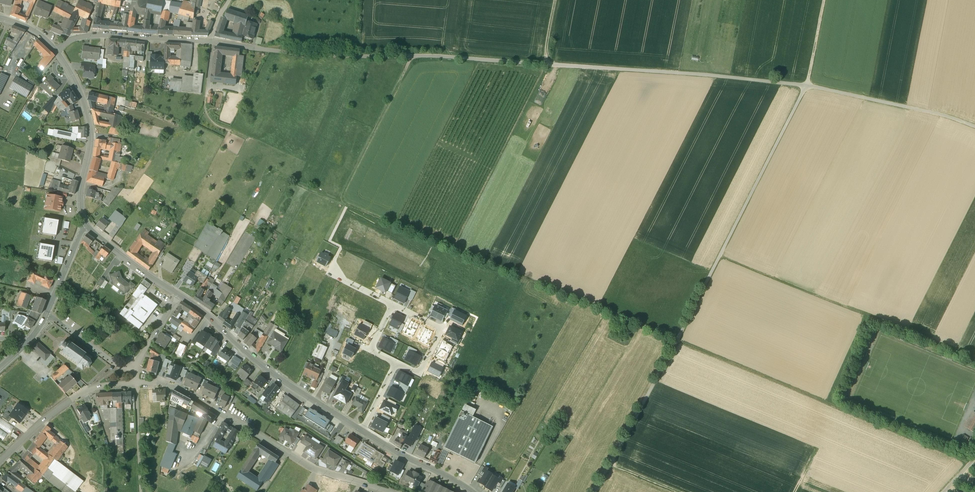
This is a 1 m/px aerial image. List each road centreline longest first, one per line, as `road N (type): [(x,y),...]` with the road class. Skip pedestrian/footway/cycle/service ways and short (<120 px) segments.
road 1 (track): [(281,178),(974,466)]
road 2 (track): [(268,50),(806,86)]
road 3 (track): [(806,86),(594,491)]
road 4 (track): [(721,254),(974,361)]
road 5 (residential): [(381,491),(317,473),(175,387),(136,383)]
road 6 (unclassified): [(363,432),(258,362),(179,296)]
road 7 (residential): [(55,51),(102,36),(268,50)]
road 8 (track): [(806,86),(974,126)]
road 9 (track): [(339,202),(411,56)]
road 10 (residential): [(136,383),(80,395),(0,461)]
road 11 (unclassified): [(86,224),(80,205),(90,129),(80,92)]
road 12 (residential): [(396,364),(419,373),(441,328),(392,304)]
road 13 (unclassified): [(472,491),(363,432)]

